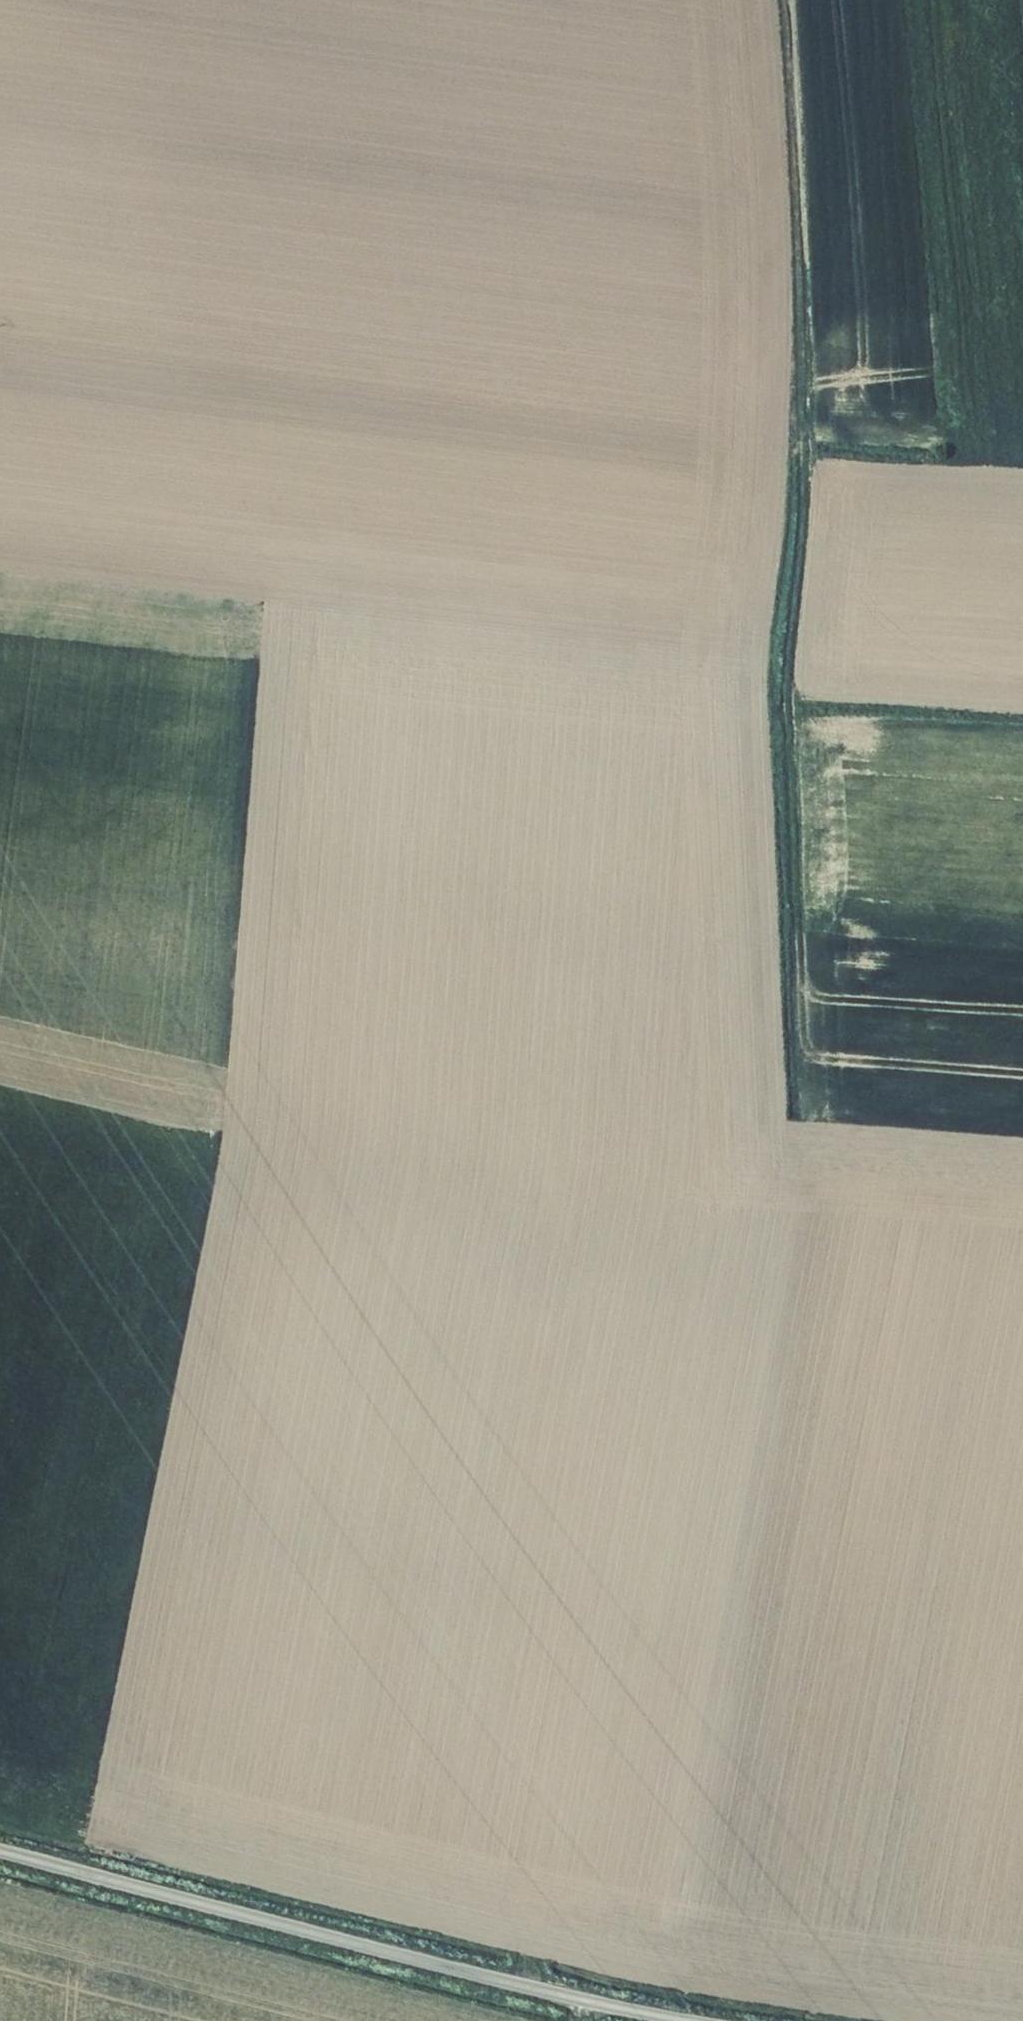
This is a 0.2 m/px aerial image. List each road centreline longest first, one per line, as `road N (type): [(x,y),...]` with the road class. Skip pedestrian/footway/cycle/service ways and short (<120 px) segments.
road 1 (unclassified): [(0,1850),(696,2020)]

